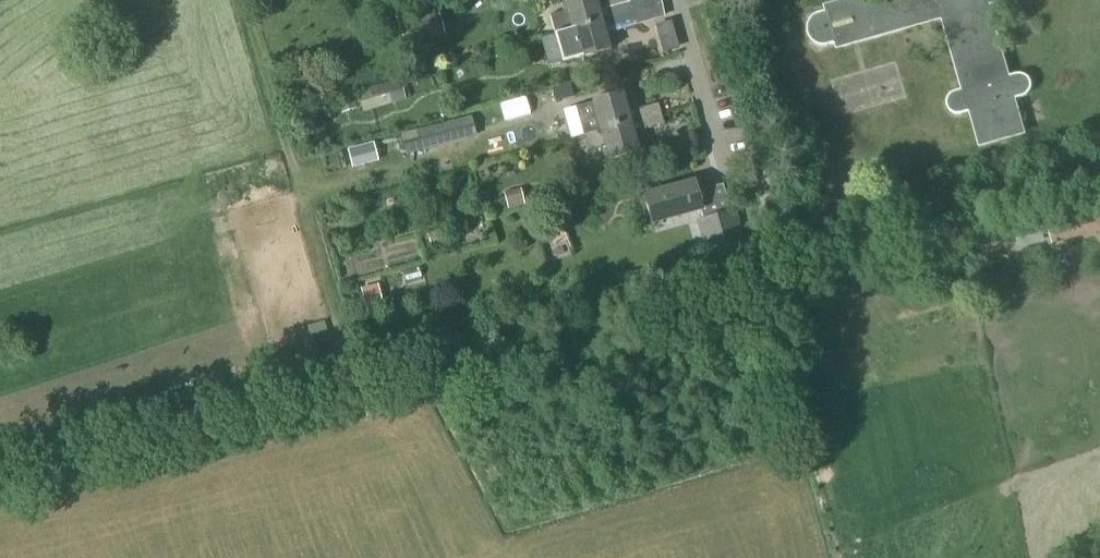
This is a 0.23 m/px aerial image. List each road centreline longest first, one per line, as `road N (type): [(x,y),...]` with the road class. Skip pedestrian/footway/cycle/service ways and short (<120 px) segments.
road 1 (unclassified): [(676,0),(726,170)]

